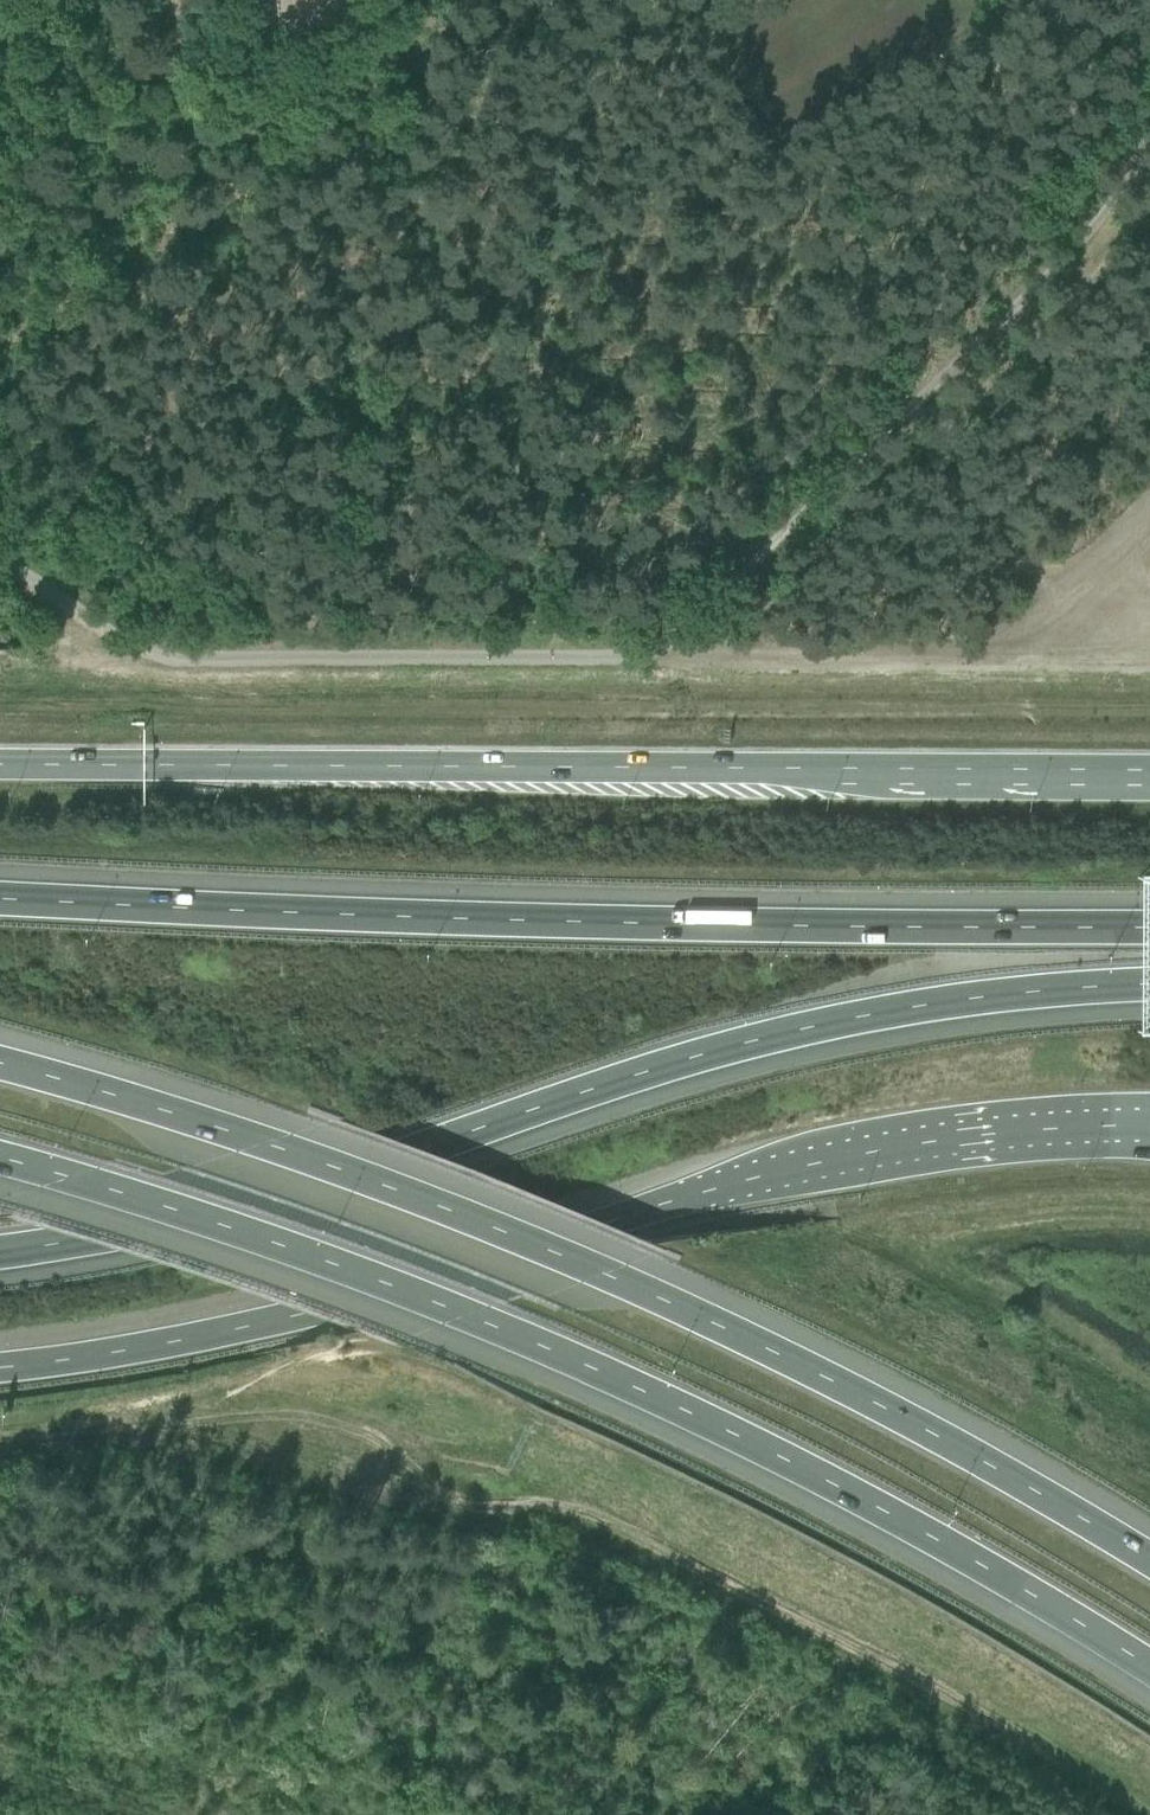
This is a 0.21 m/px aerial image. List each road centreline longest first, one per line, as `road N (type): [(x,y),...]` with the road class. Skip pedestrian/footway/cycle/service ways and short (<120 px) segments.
road 1 (motorway): [(0,1159),(232,1230),(609,1376),(892,1517),(1149,1669)]
road 2 (motorway): [(1149,1557),(806,1366),(607,1273),(264,1143),(0,1062)]
road 3 (track): [(0,1440),(157,1428),(295,1445),(438,1498),(580,1511),(958,1696),(1143,1814)]
road 4 (motorway): [(0,1256),(283,1198),(817,1023),(936,1003),(1149,983)]
road 5 (trunk): [(0,1369),(313,1311),(678,1199),(861,1153),(1003,1133),(1149,1126)]
road 6 (motorway): [(1149,927),(703,928),(0,900)]
road 7 (trunk): [(1149,775),(0,764)]
road 8 (track): [(633,658),(712,632),(765,599),(1070,297),(1149,190)]
road 9 (track): [(564,659),(413,26)]
road 10 (track): [(0,465),(453,203)]
road 11 (track): [(459,0),(234,124),(197,119),(178,0)]
road 12 (track): [(476,298),(747,146)]

